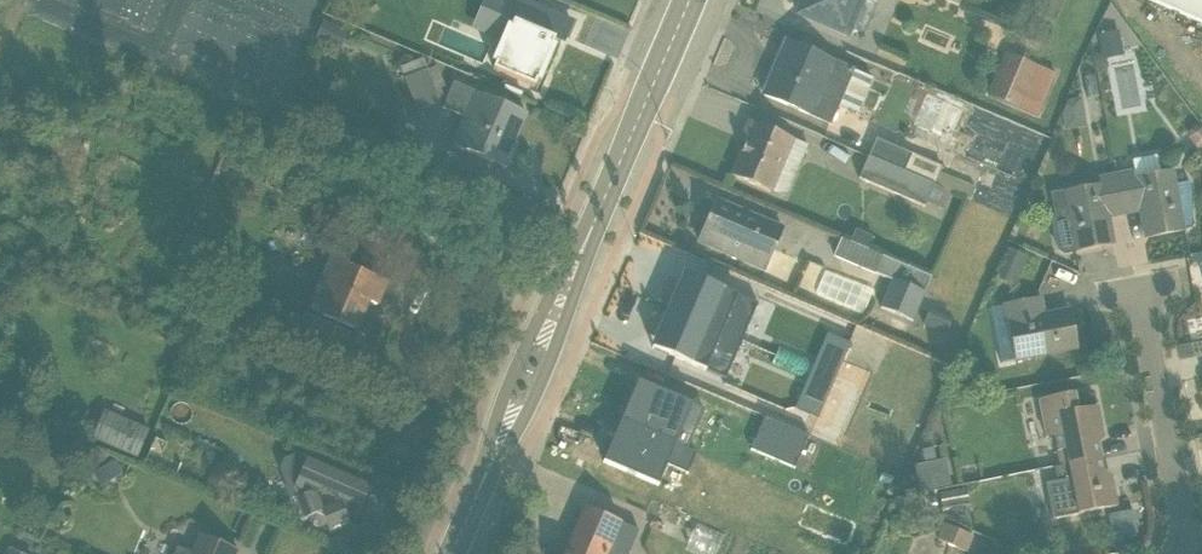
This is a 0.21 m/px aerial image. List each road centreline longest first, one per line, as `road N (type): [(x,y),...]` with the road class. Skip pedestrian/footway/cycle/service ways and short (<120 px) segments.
road 1 (primary): [(454,553),(690,0)]
road 2 (residential): [(1138,305),(1187,553)]

